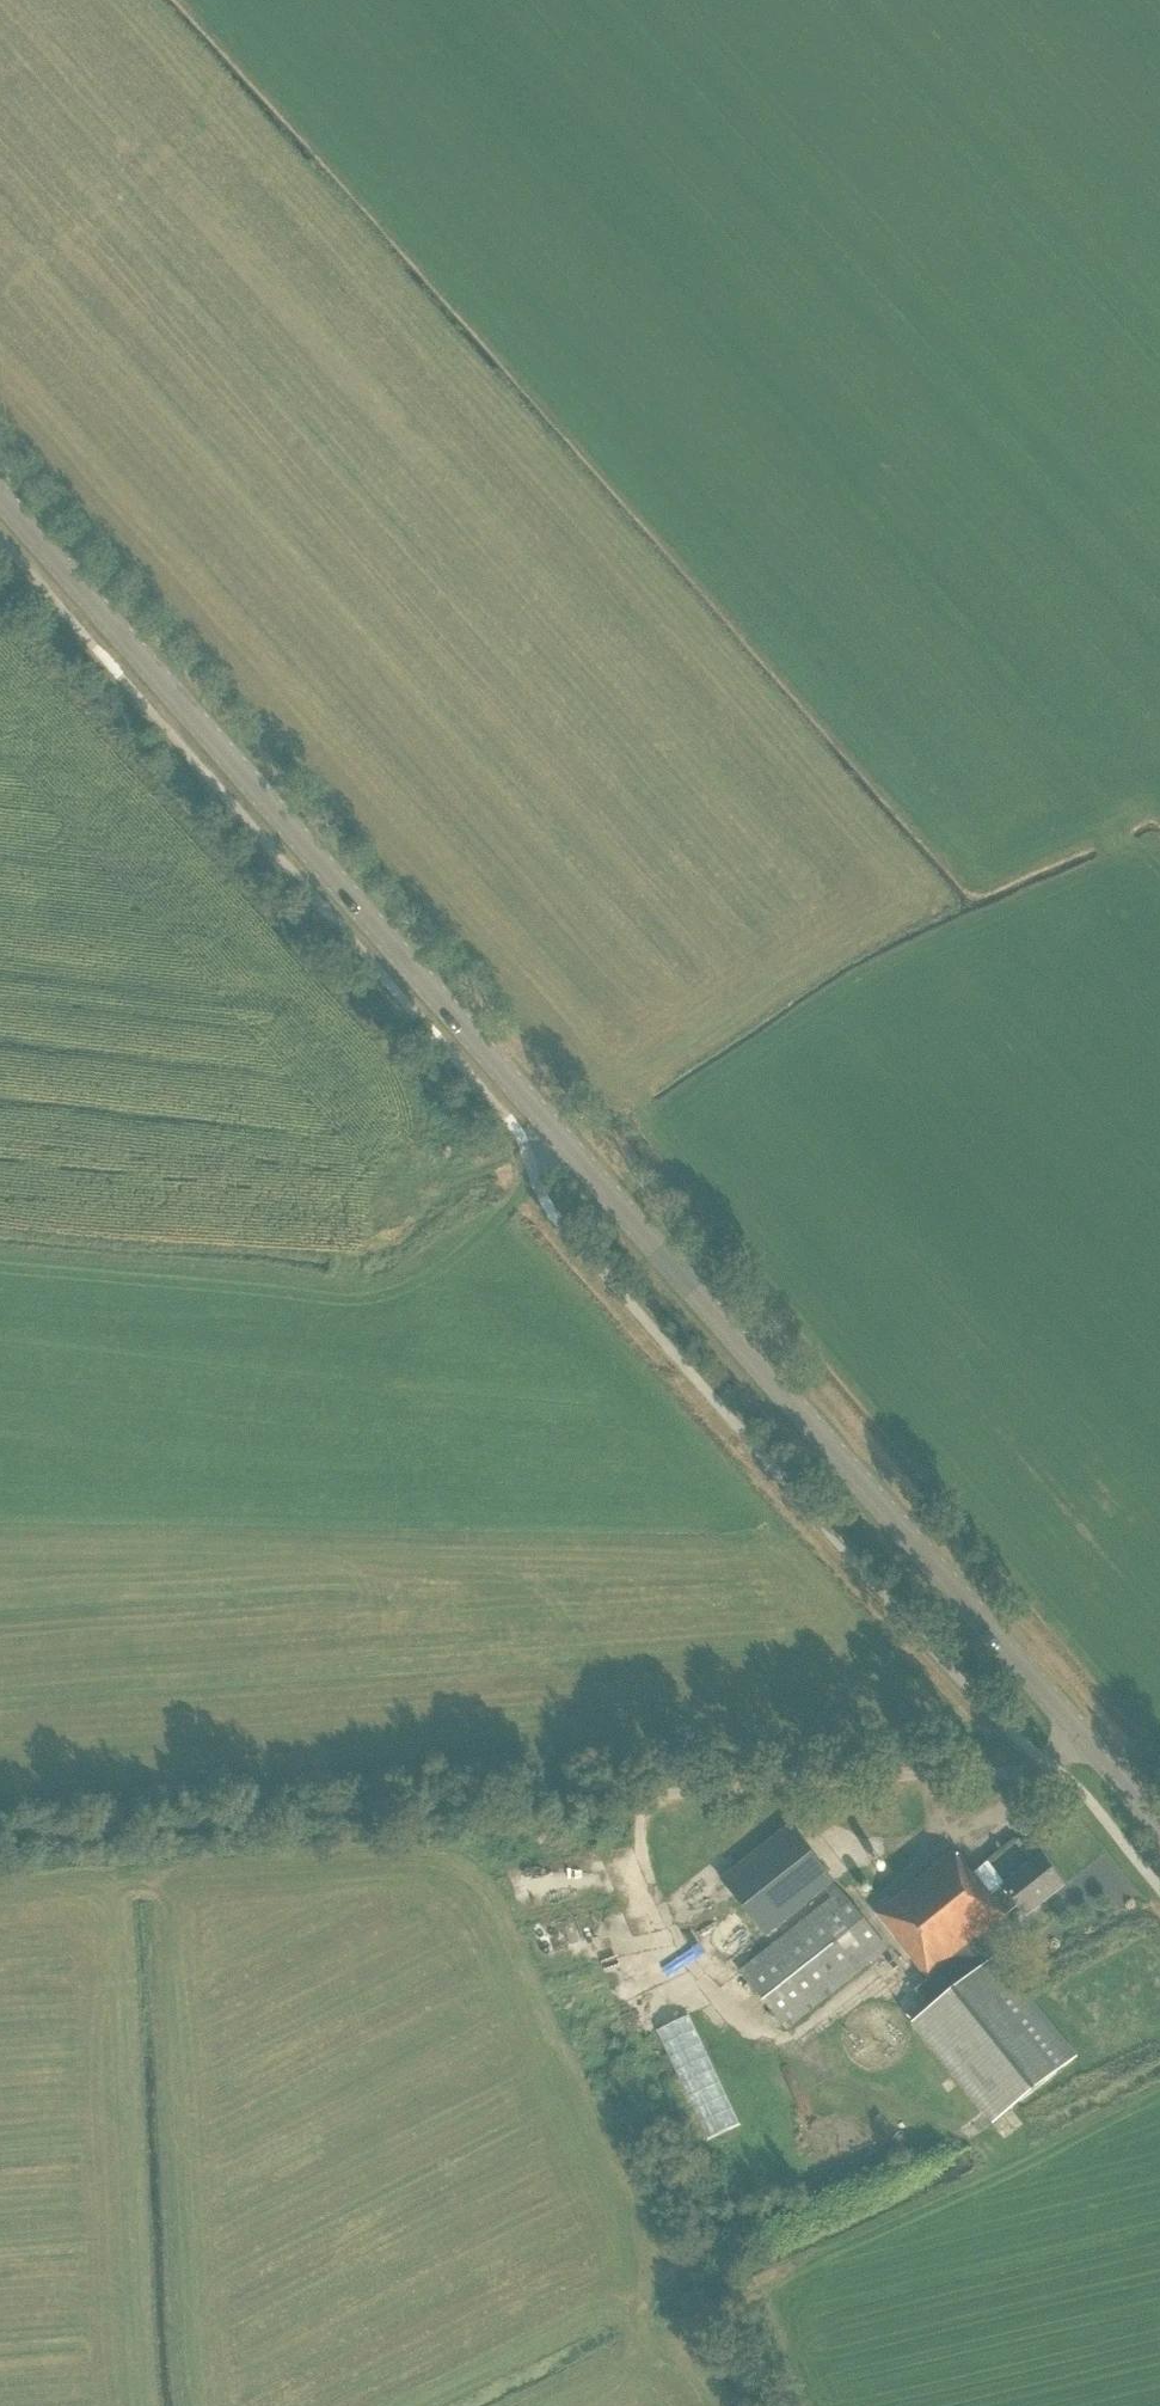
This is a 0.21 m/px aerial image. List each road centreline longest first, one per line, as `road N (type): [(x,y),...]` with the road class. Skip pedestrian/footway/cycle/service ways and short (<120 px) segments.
road 1 (tertiary): [(1159,1827),(0,498)]

